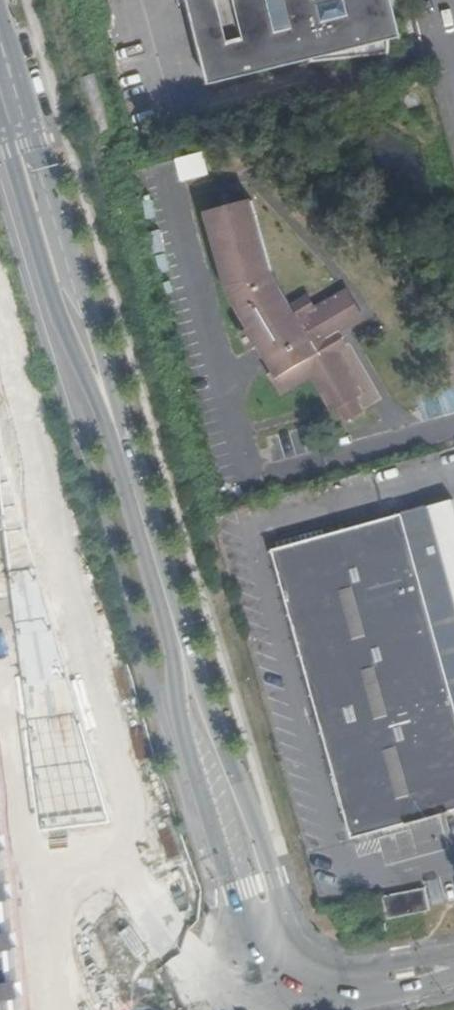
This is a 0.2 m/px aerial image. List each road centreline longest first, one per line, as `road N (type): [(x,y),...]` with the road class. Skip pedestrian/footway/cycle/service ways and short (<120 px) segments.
road 1 (secondary): [(277,996),(118,426)]
road 2 (secondary): [(0,111),(54,296),(118,426)]
road 3 (secondary): [(85,306),(3,4)]
road 4 (secondary): [(85,306),(46,207),(0,46)]
road 5 (tertiary): [(453,965),(277,996)]
road 6 (secondary): [(118,426),(85,306)]

